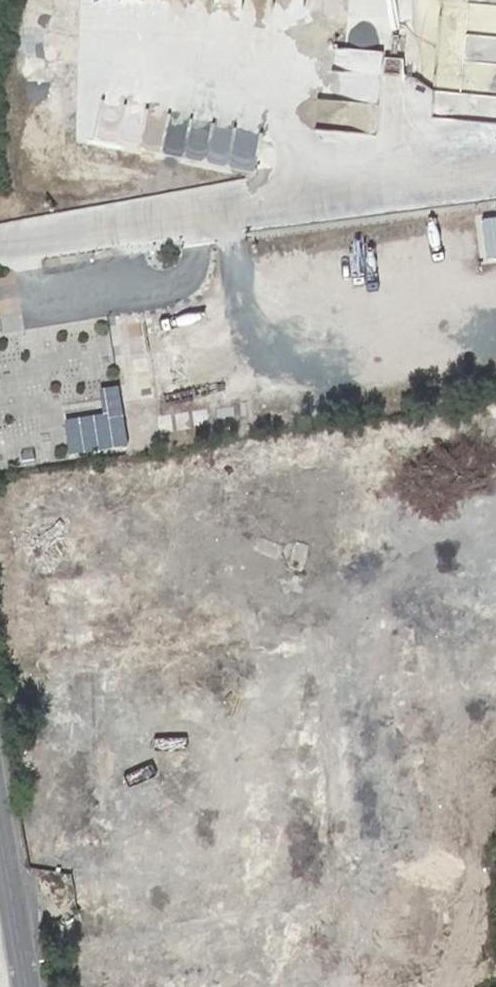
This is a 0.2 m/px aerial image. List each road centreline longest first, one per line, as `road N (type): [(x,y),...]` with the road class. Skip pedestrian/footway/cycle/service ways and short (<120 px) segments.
road 1 (secondary): [(0,808),(27,986)]

